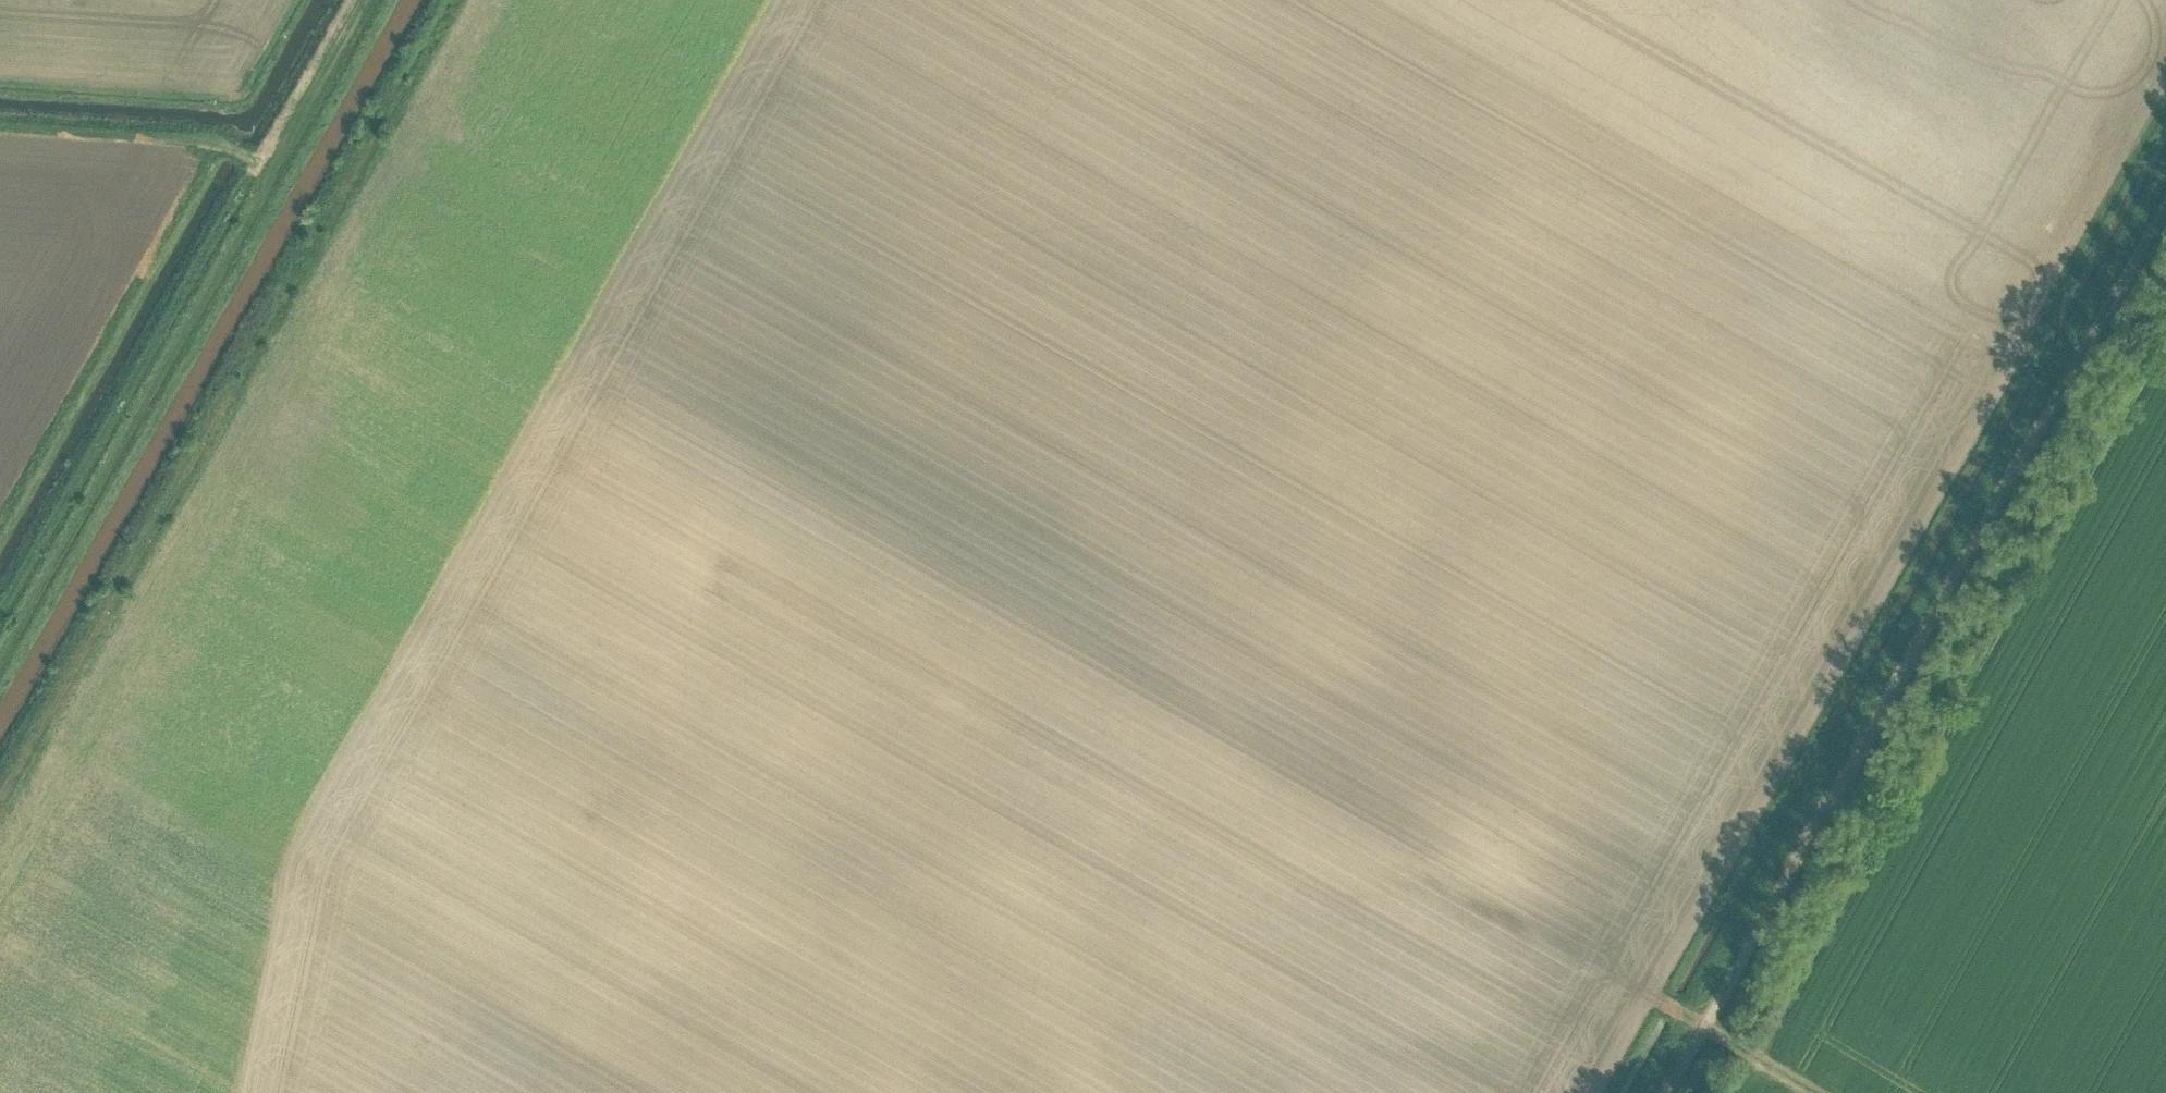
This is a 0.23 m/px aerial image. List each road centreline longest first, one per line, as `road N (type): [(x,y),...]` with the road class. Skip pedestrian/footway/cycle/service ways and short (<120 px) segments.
road 1 (track): [(1670,1092),(2165,223)]
road 2 (track): [(363,0),(0,655)]

